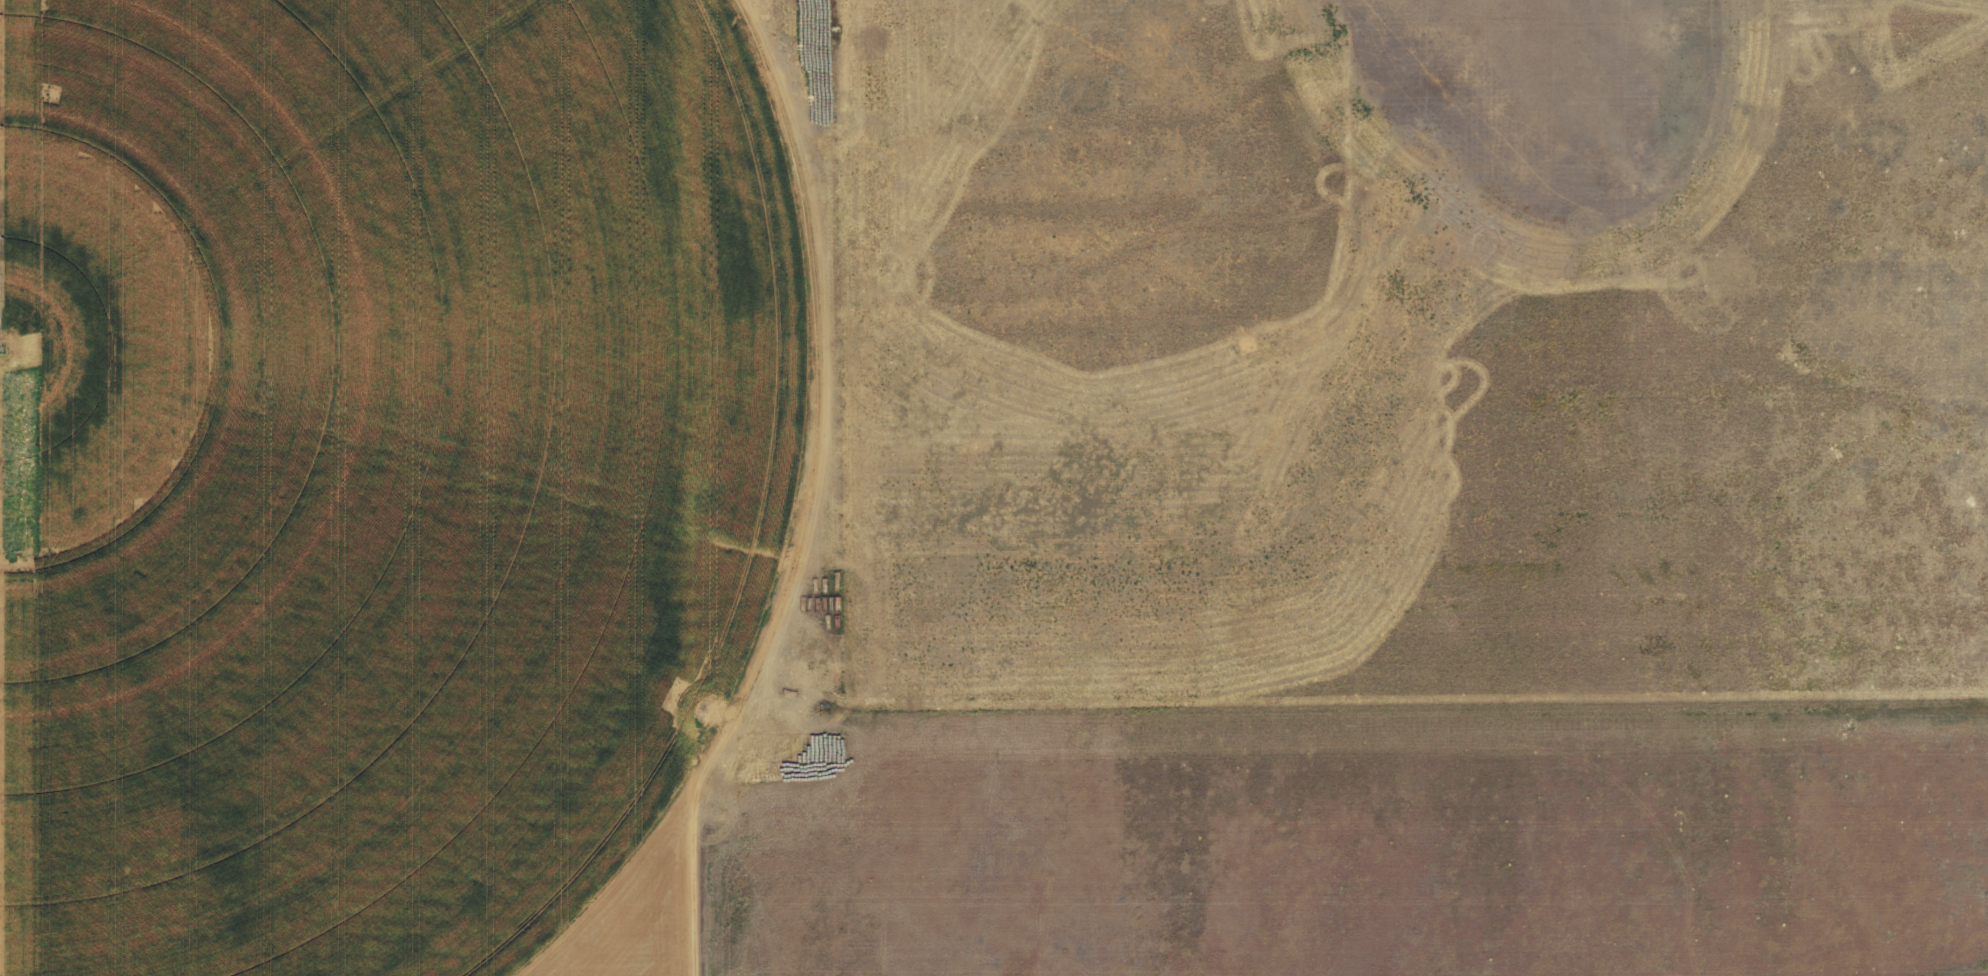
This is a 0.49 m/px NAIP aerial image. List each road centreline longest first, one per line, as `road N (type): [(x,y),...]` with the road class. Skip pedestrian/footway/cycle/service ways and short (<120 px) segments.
road 1 (residential): [(685,975),(674,0)]

